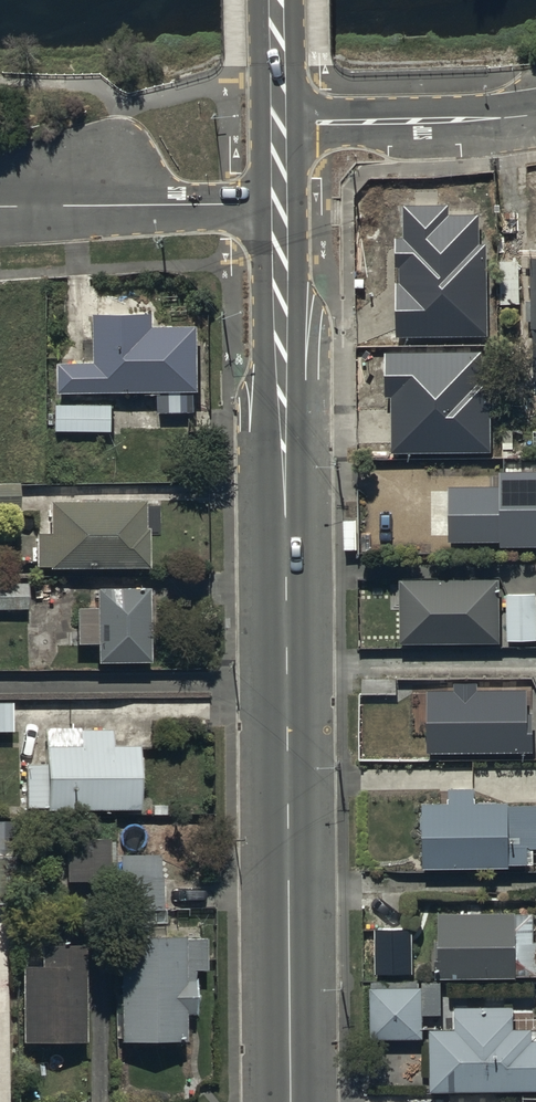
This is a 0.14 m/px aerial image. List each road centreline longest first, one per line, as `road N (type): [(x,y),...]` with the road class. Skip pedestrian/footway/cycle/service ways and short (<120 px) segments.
road 1 (tertiary): [(279,204),(293,1101)]
road 2 (residential): [(0,207),(279,204)]
road 3 (residential): [(278,124),(535,112)]
road 4 (tertiary): [(277,0),(278,124)]

